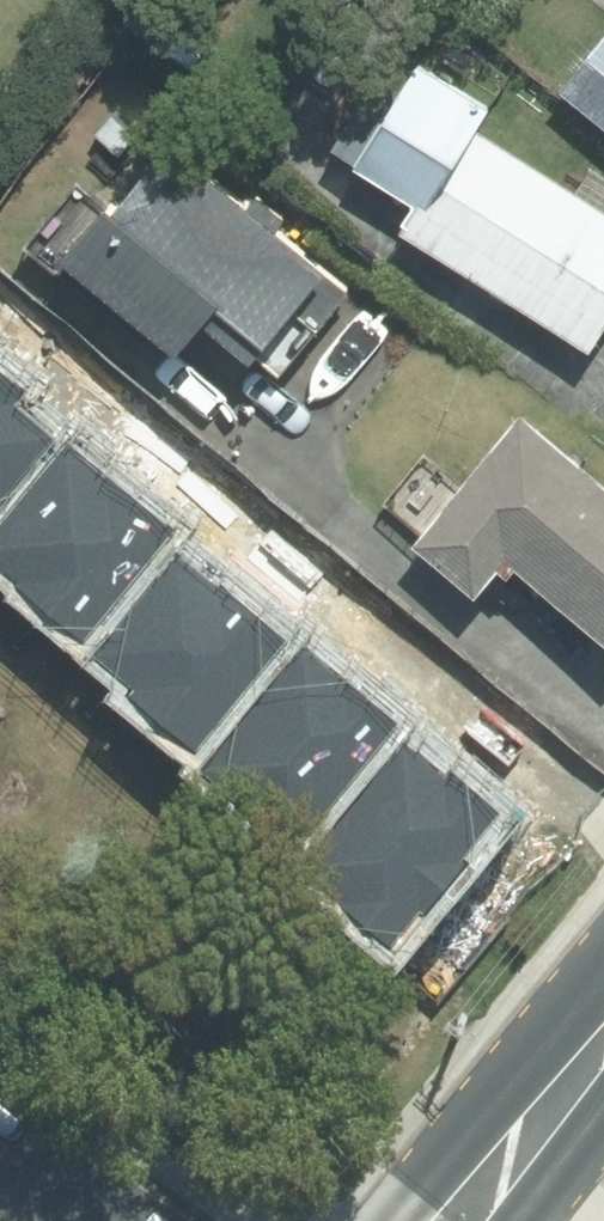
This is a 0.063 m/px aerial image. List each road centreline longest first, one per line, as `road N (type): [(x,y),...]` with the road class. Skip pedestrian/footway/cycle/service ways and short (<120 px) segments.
road 1 (secondary): [(603,1036),(454,1220)]

